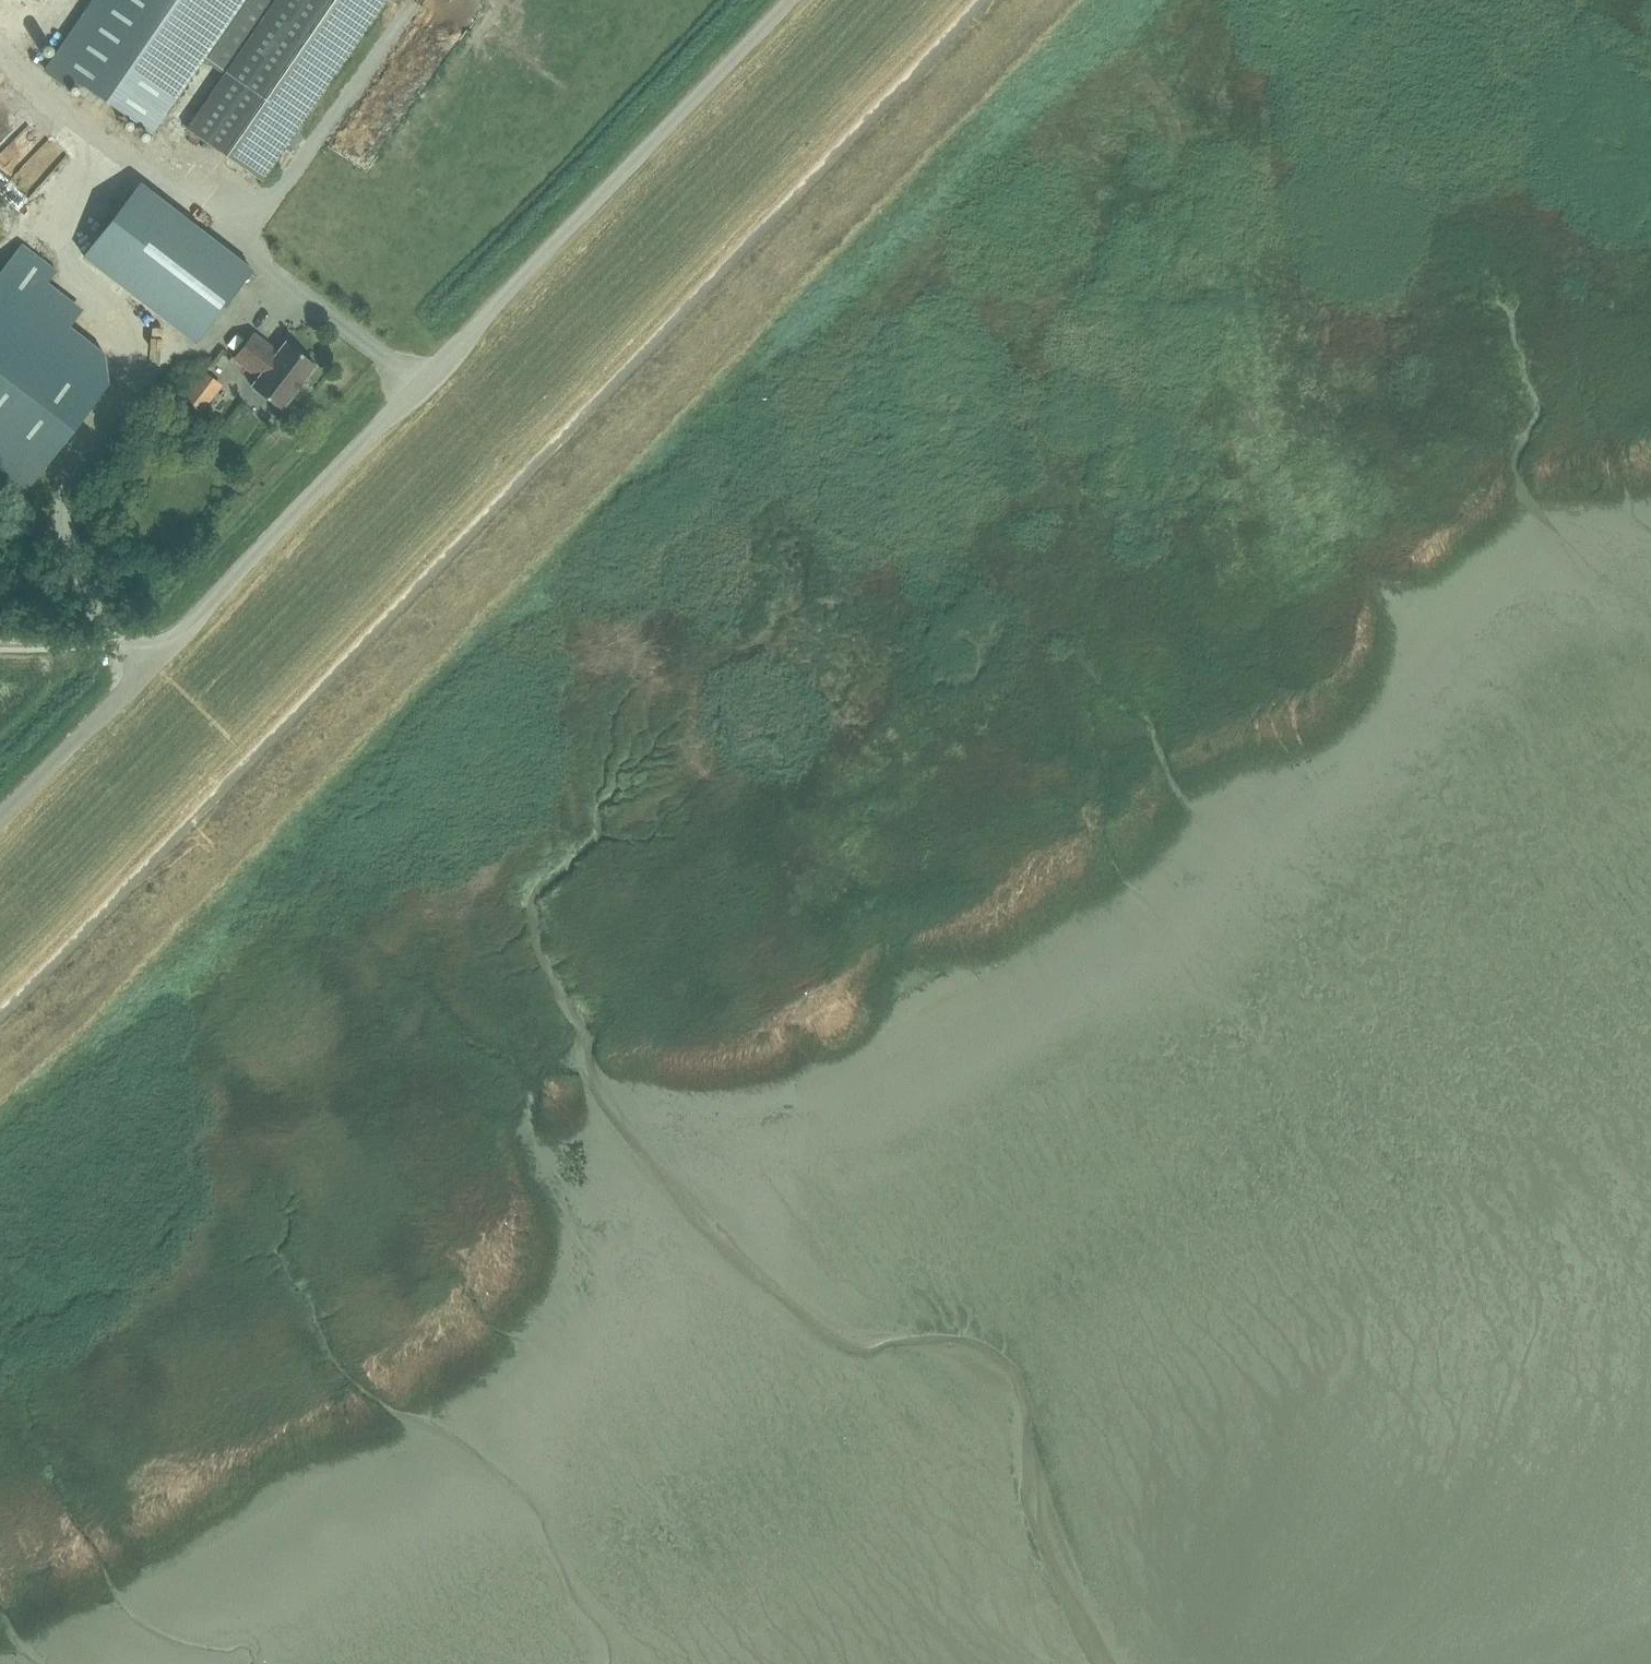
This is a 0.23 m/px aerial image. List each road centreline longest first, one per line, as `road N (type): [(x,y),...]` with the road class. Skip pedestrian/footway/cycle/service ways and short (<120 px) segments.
road 1 (unclassified): [(0,817),(788,0)]
road 2 (track): [(150,664),(115,640),(0,643)]

